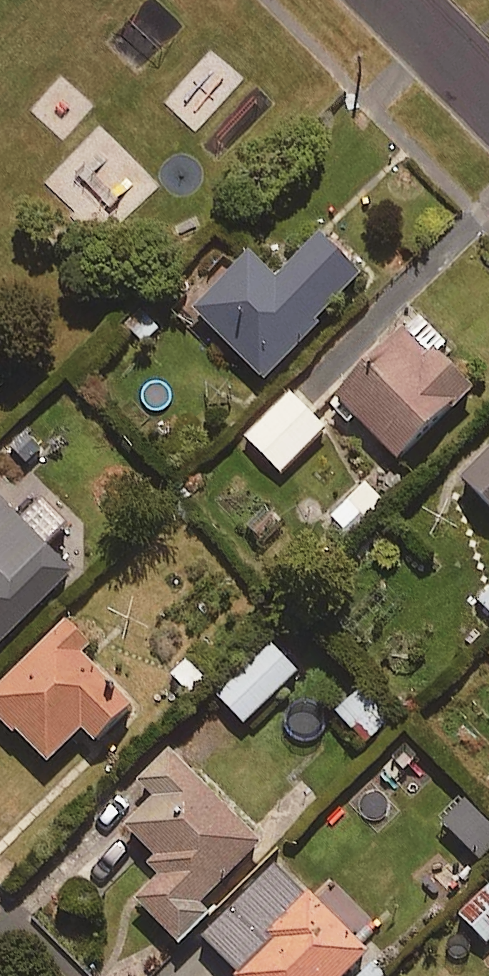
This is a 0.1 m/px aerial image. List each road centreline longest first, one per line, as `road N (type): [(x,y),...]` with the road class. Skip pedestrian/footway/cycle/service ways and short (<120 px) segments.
road 1 (residential): [(394,0),(488,95)]

